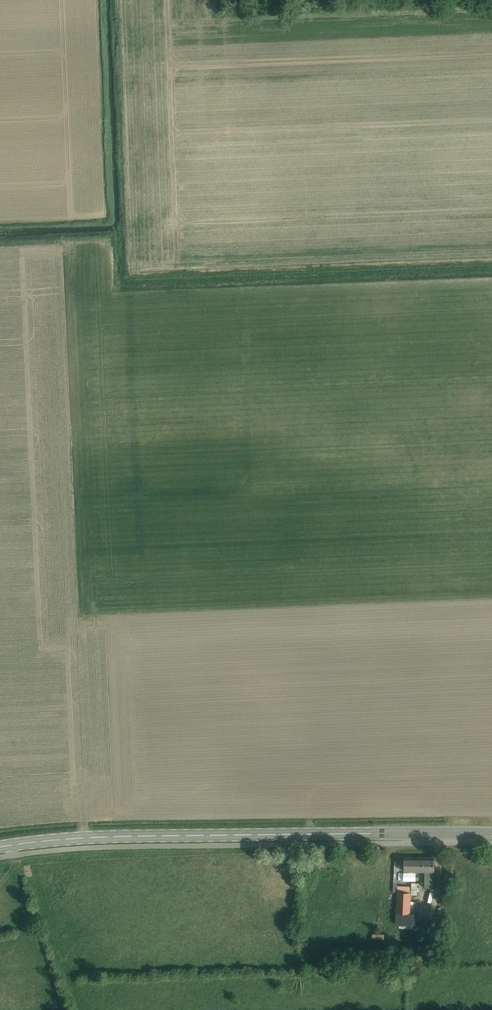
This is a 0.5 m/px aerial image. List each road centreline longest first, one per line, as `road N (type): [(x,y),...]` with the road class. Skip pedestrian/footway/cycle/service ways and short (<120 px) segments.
road 1 (tertiary): [(0,846),(75,836),(491,832)]

